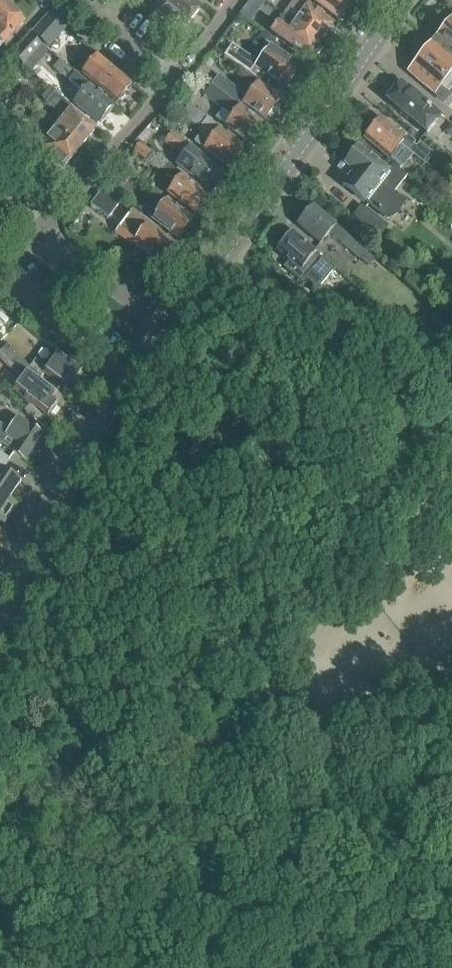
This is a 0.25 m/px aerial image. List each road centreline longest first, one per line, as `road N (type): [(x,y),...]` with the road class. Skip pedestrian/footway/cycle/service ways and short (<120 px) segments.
road 1 (residential): [(0,694),(43,515),(68,465),(171,317)]
road 2 (residential): [(171,317),(404,0)]
road 3 (residential): [(41,230),(170,82)]
road 4 (residential): [(171,317),(140,303),(41,230)]
road 5 (residential): [(170,82),(75,0)]

